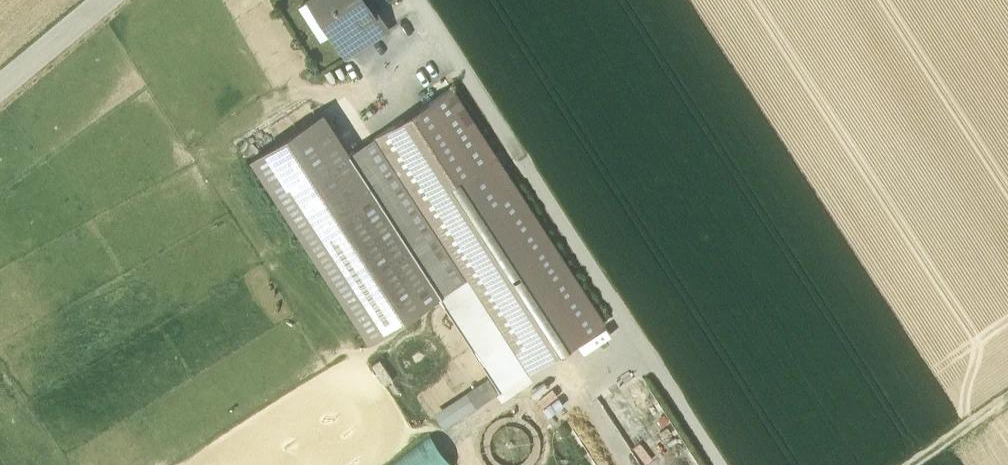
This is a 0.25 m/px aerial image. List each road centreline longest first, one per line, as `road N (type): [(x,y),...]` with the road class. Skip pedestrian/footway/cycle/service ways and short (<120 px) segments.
road 1 (track): [(723,464),(421,0)]
road 2 (unclassified): [(103,0),(0,85)]

